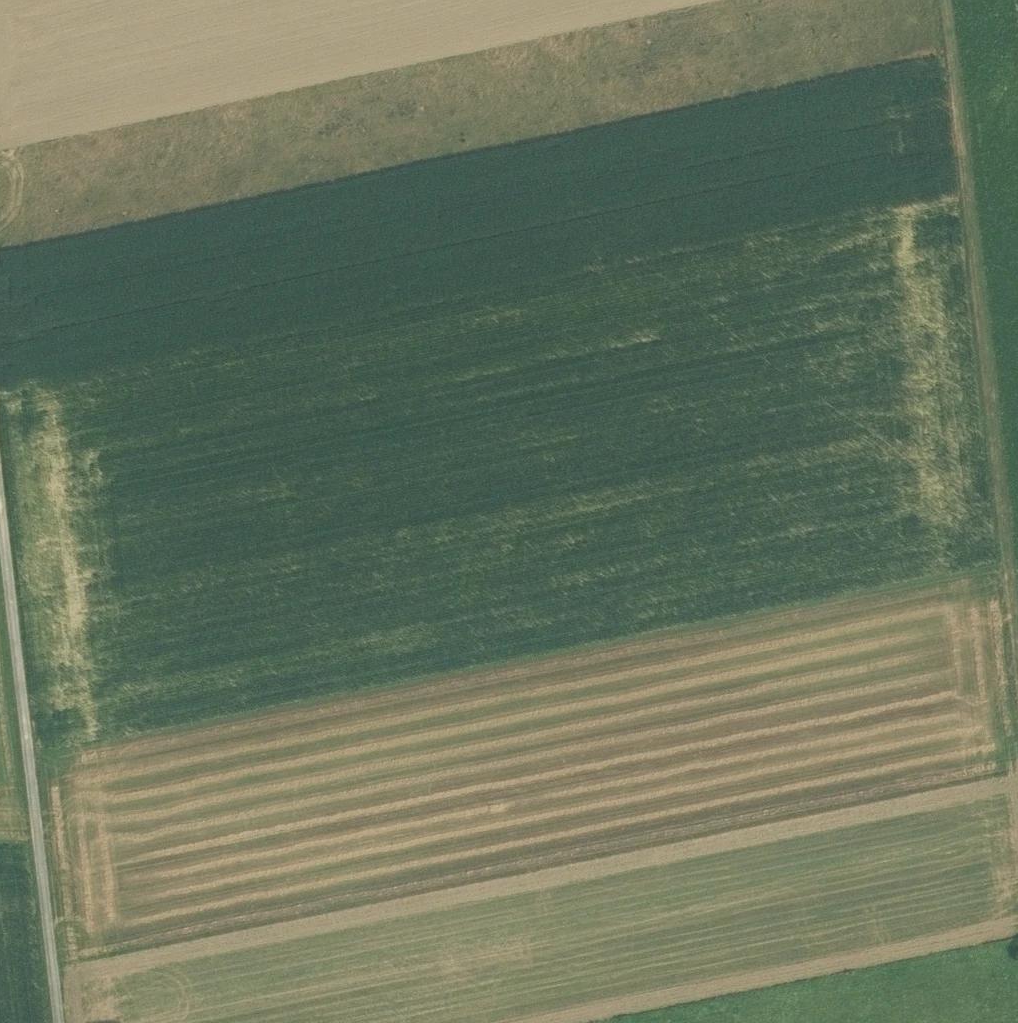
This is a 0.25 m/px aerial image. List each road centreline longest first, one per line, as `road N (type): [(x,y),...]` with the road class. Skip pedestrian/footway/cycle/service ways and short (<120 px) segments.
road 1 (track): [(1017,655),(944,0)]

